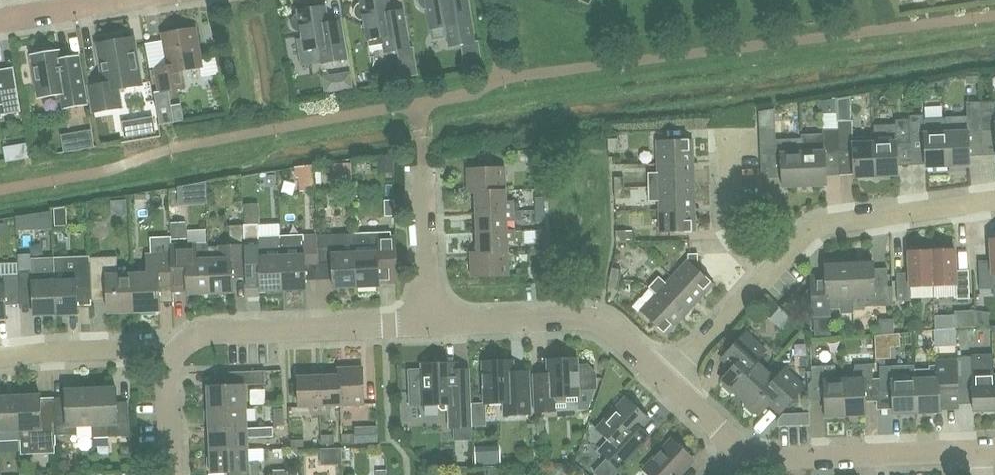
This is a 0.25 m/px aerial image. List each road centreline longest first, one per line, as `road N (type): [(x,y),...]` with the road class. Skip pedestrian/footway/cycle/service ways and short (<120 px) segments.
road 1 (residential): [(434,325),(196,333),(173,350)]
road 2 (residential): [(673,389),(595,321),(434,325)]
road 3 (residential): [(772,275),(810,229),(837,220),(994,200)]
road 4 (residential): [(980,452),(762,457)]
road 5 (residential): [(173,350),(0,359)]
road 6 (residential): [(434,325),(425,166)]
road 7 (residential): [(772,275),(736,242),(729,216),(731,135)]
road 8 (residential): [(673,389),(772,275)]
road 9 (residential): [(0,24),(143,0)]
road 10 (residential): [(173,350),(167,378),(173,474)]

